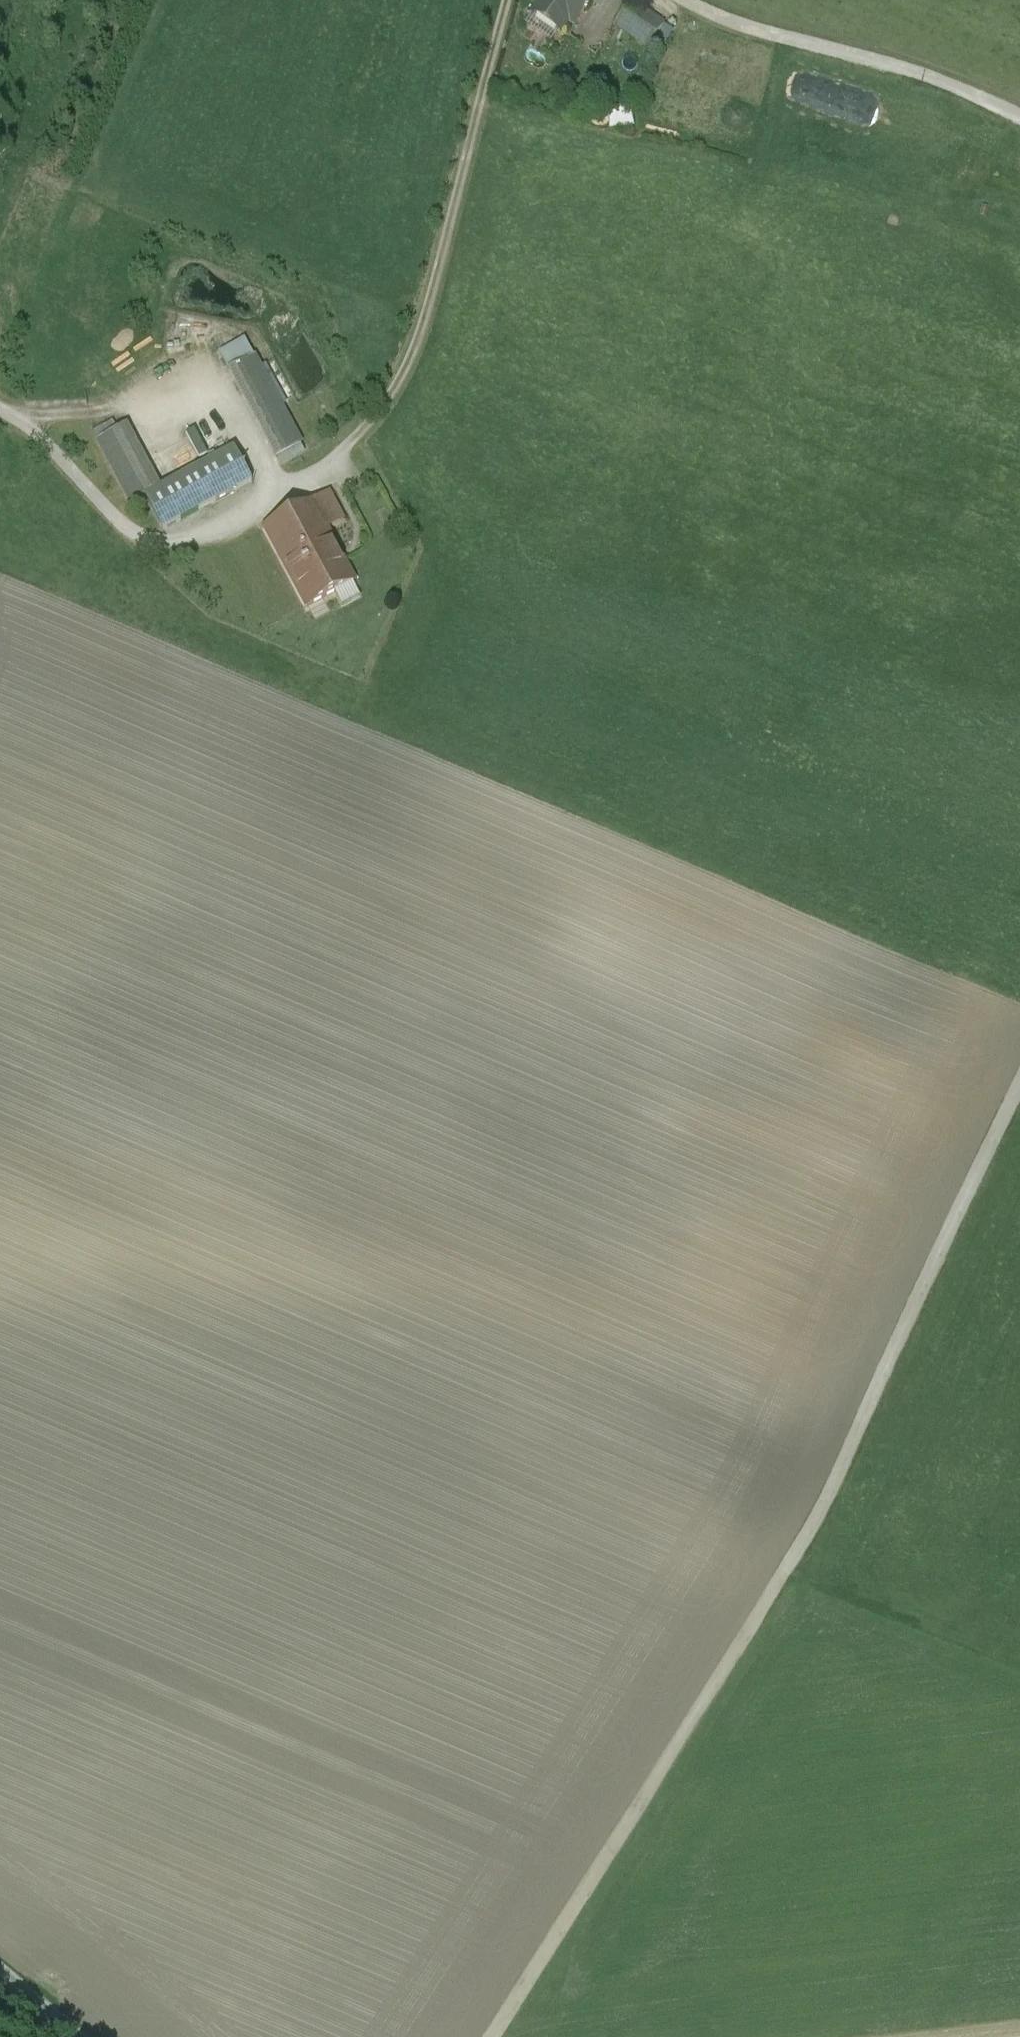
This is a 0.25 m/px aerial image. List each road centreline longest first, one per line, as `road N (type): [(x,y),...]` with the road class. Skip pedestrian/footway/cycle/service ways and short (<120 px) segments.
road 1 (track): [(508,0),(439,273),(393,403),(332,464)]
road 2 (track): [(1019,110),(681,0)]

